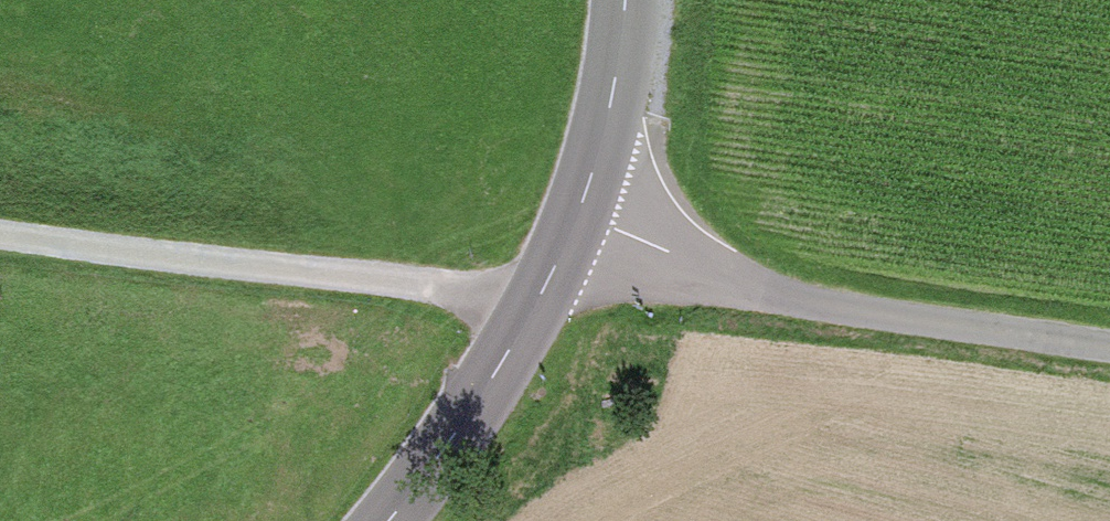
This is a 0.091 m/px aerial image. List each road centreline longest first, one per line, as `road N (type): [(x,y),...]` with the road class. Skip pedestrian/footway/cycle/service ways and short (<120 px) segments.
road 1 (unclassified): [(577,213),(660,253),(829,311),(1109,352)]
road 2 (track): [(533,306),(0,235)]
road 3 (tertiary): [(577,213),(492,379),(391,520)]
road 4 (tertiary): [(626,0),(614,87),(577,213)]

